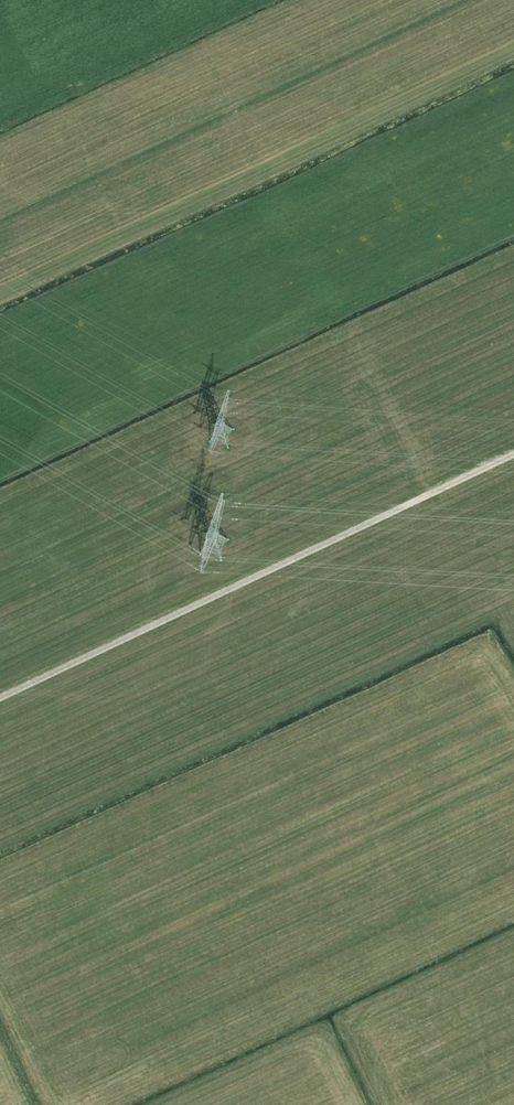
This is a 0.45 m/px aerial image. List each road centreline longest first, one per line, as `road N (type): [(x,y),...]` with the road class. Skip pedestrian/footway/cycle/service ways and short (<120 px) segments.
road 1 (track): [(0,683),(409,489),(513,629)]
road 2 (track): [(513,51),(0,294)]

